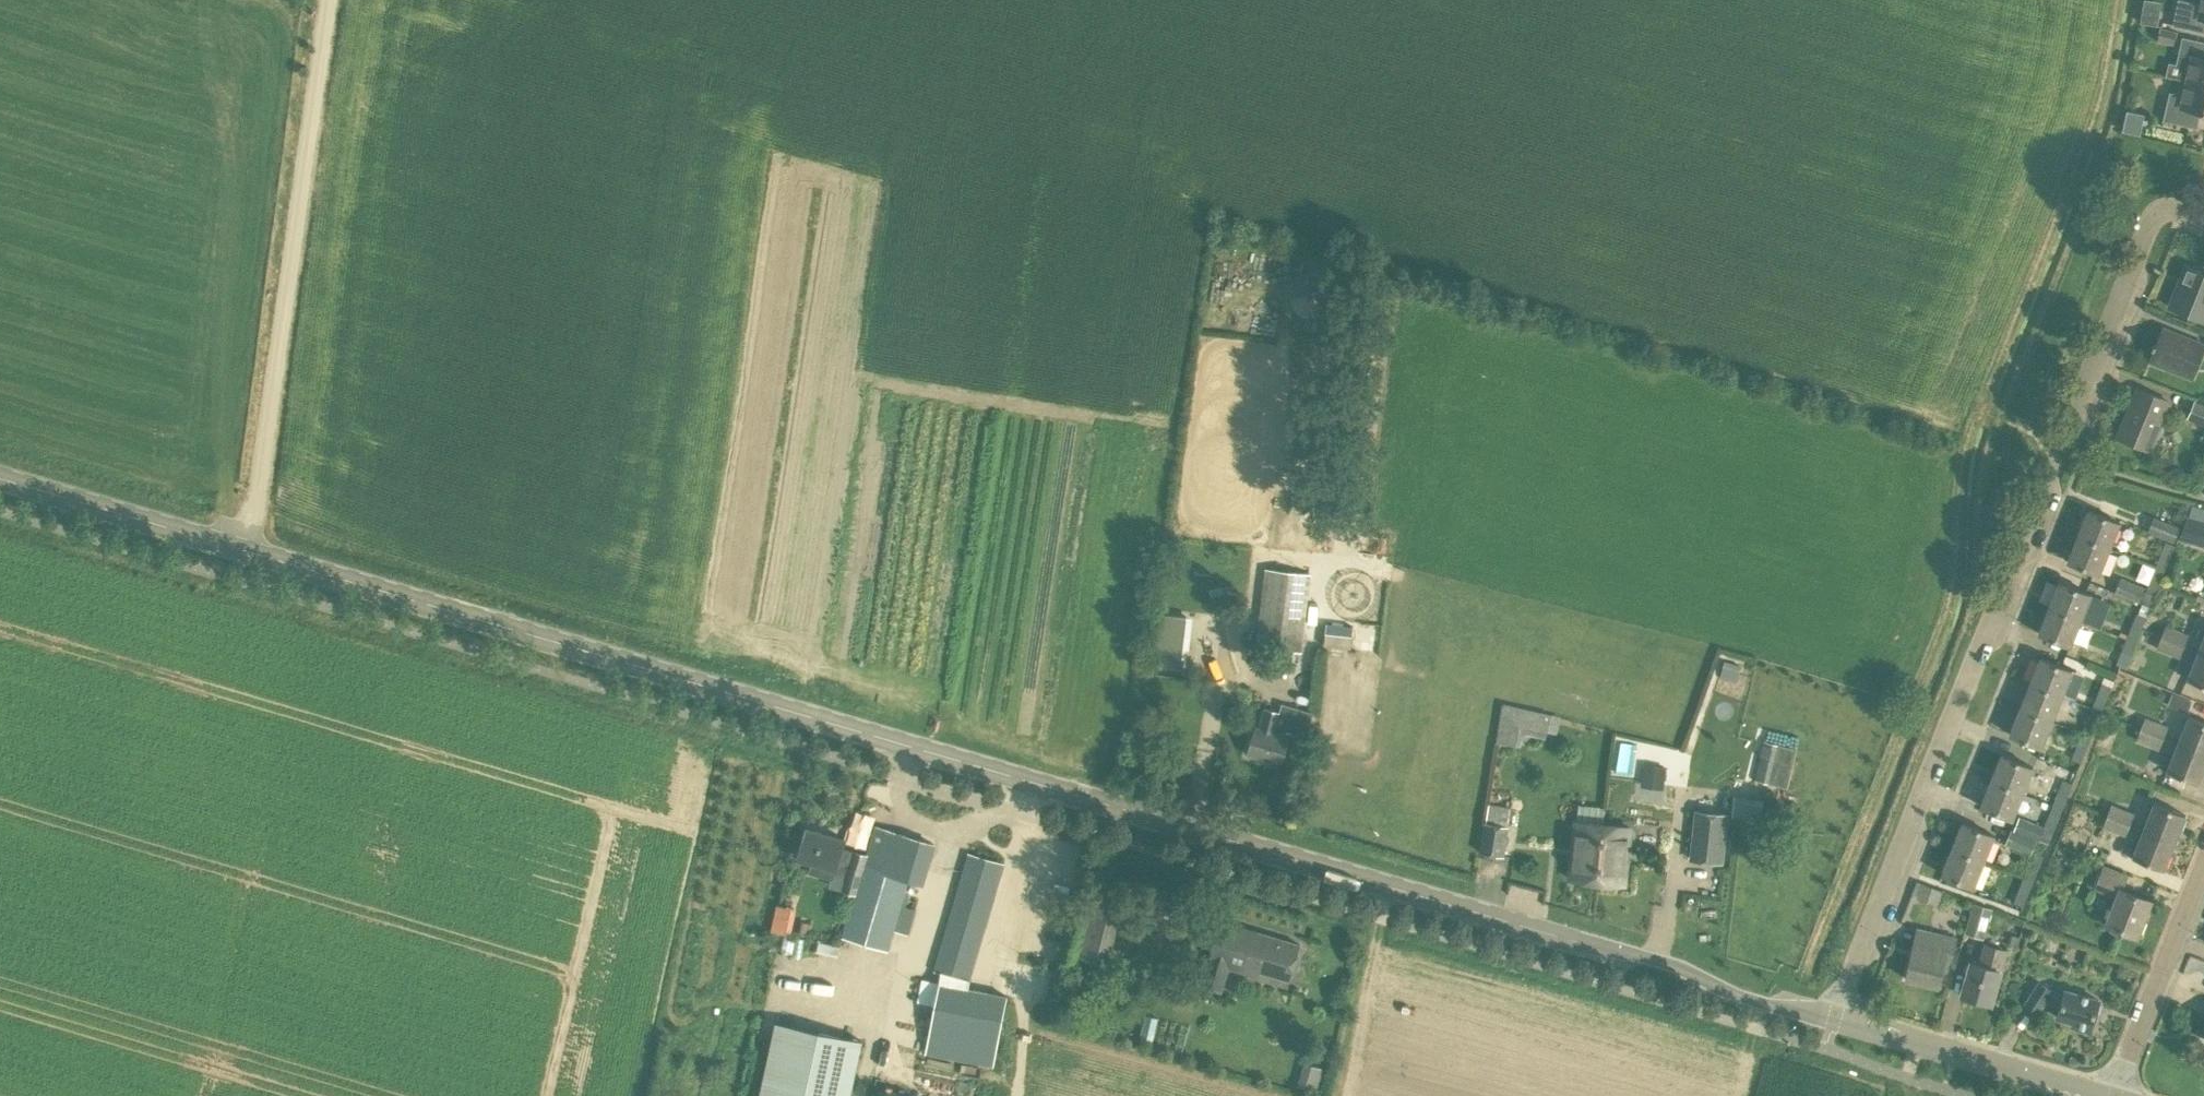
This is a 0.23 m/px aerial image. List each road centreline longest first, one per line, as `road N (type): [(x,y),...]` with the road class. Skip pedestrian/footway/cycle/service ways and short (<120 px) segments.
road 1 (tertiary): [(1836,1021),(0,481)]
road 2 (residential): [(2203,217),(2168,205),(2148,225),(1836,1021)]
road 3 (tertiary): [(2094,1095),(1836,1021)]
road 4 (residential): [(2116,1095),(2203,870)]

